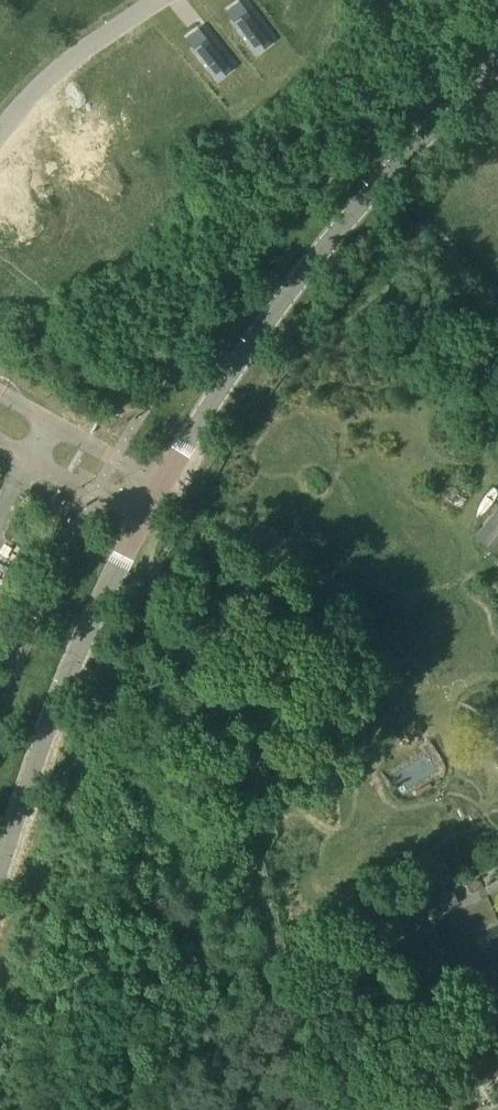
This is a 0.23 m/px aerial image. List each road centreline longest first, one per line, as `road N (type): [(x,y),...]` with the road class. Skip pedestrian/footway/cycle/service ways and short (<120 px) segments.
road 1 (tertiary): [(161,494),(352,227),(497,81)]
road 2 (tertiary): [(0,896),(70,685),(144,527)]
road 3 (residential): [(0,134),(105,35),(160,0)]

